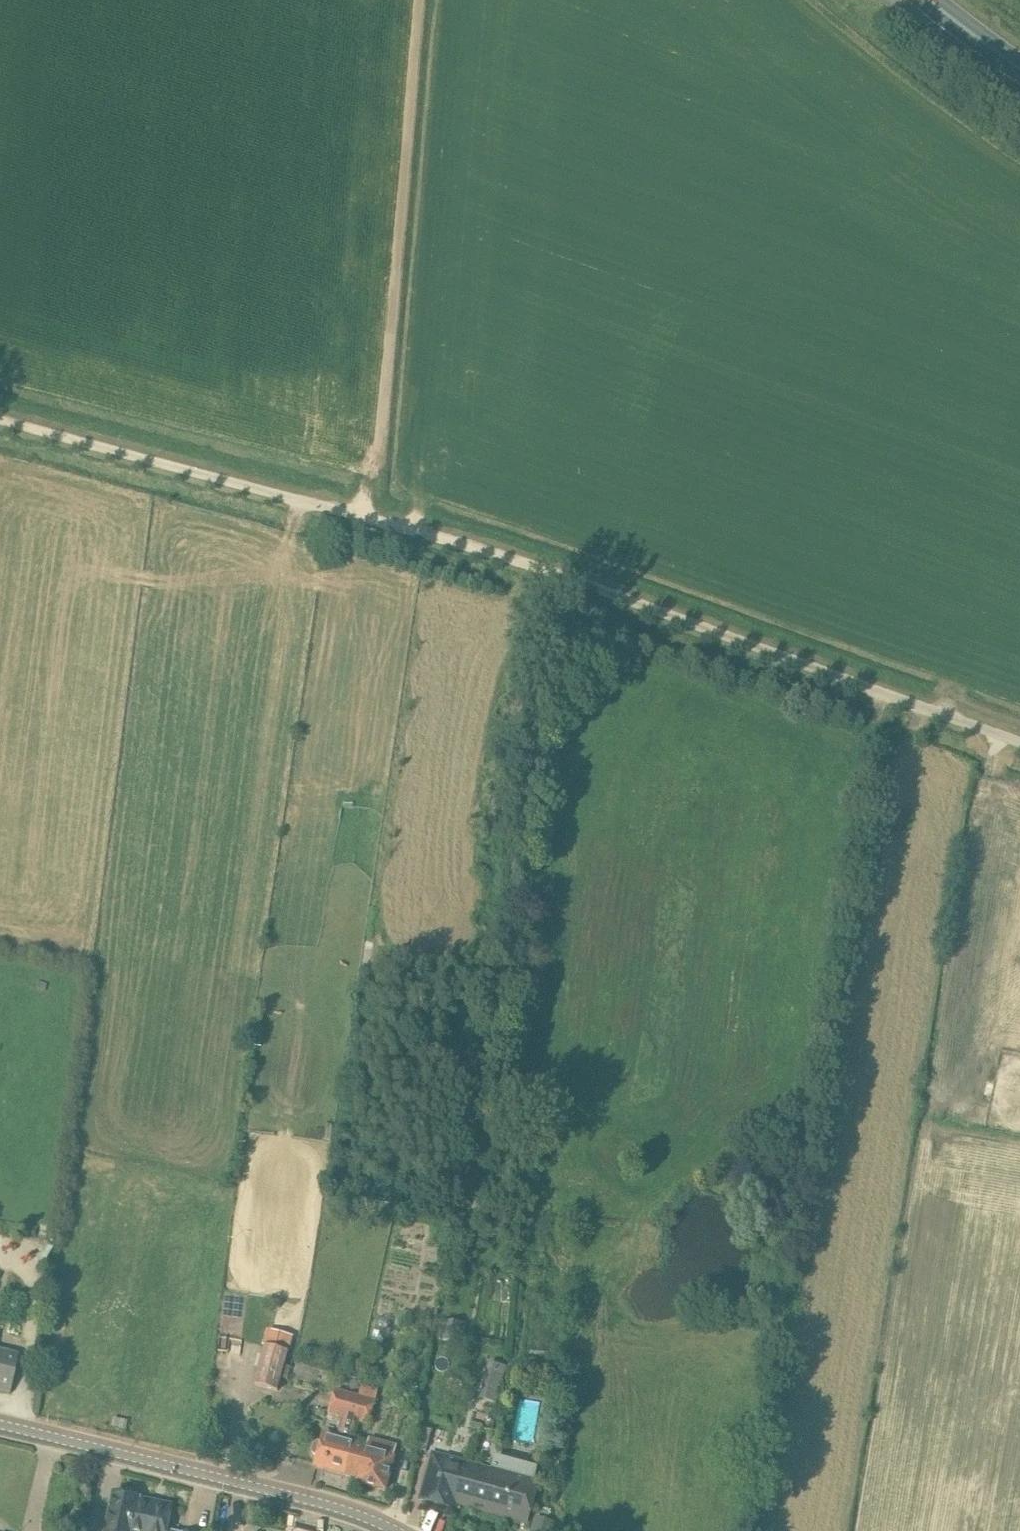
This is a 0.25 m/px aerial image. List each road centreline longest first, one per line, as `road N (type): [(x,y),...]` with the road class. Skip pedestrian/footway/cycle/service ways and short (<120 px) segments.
road 1 (unclassified): [(0,413),(393,523),(1019,743)]
road 2 (tertiary): [(0,1425),(315,1500),(392,1530)]

